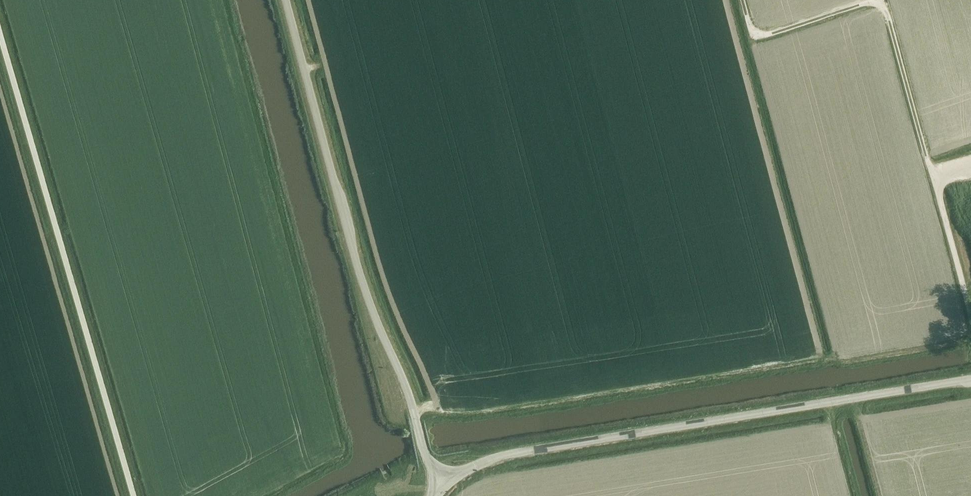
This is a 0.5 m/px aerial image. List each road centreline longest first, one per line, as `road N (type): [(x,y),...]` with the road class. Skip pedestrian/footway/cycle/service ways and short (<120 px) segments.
road 1 (unclassified): [(444,482),(493,458),(560,444),(970,378)]
road 2 (unclassified): [(444,482),(423,448),(355,260),(286,0)]
road 3 (track): [(970,311),(883,9),(864,5),(761,36),(751,29),(743,0)]
road 4 (track): [(0,38),(133,495)]

